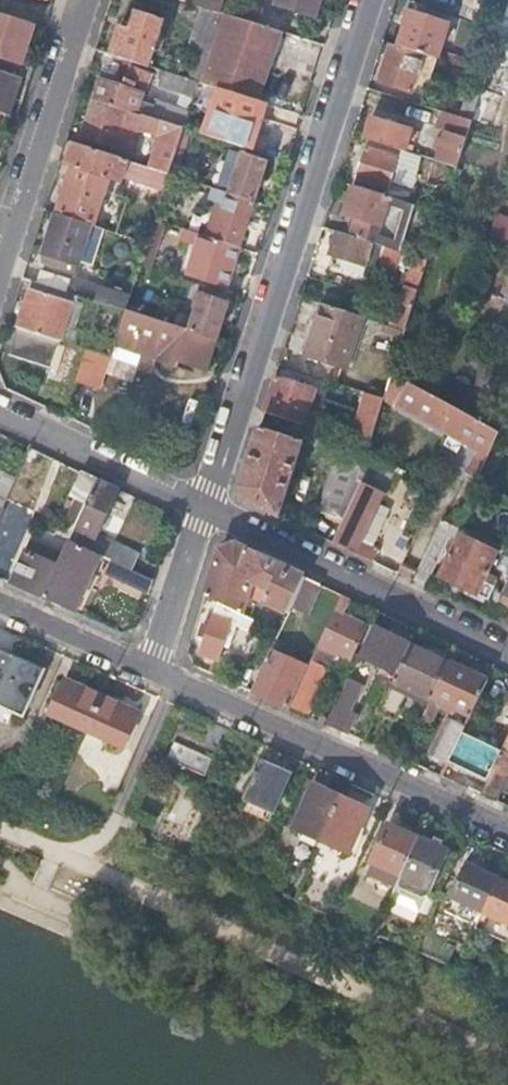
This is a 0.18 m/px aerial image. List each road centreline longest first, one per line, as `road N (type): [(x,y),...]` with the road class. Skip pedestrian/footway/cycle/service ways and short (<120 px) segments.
road 1 (residential): [(366,0),(197,502)]
road 2 (residential): [(178,676),(507,827)]
road 3 (residential): [(208,507),(507,652)]
road 4 (residential): [(0,274),(87,0)]
road 5 (residential): [(0,403),(197,502)]
road 6 (residential): [(0,599),(155,666)]
road 7 (residential): [(208,507),(155,666)]
road 8 (residential): [(115,815),(178,676)]

